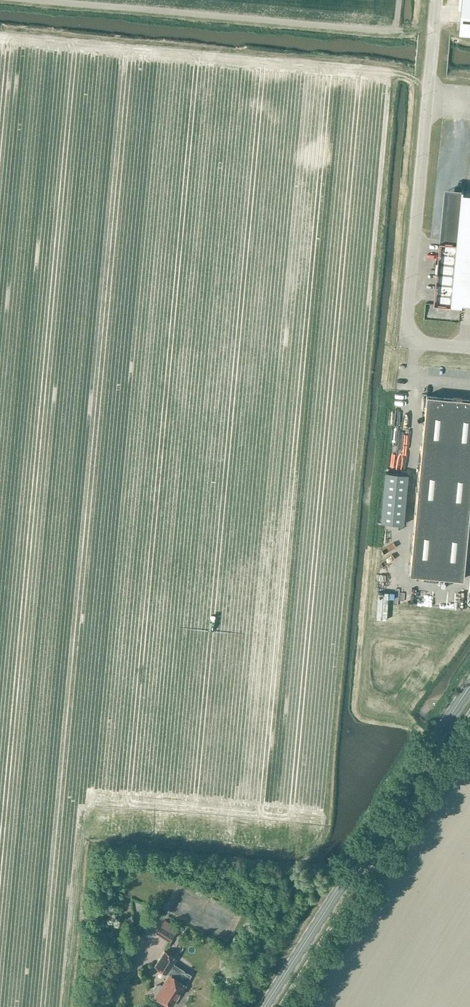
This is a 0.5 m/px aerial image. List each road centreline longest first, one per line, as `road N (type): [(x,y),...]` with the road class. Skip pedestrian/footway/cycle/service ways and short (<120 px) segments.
road 1 (unclassified): [(469,348),(421,342),(408,325),(437,0)]
road 2 (primary): [(264,1006),(469,686)]

